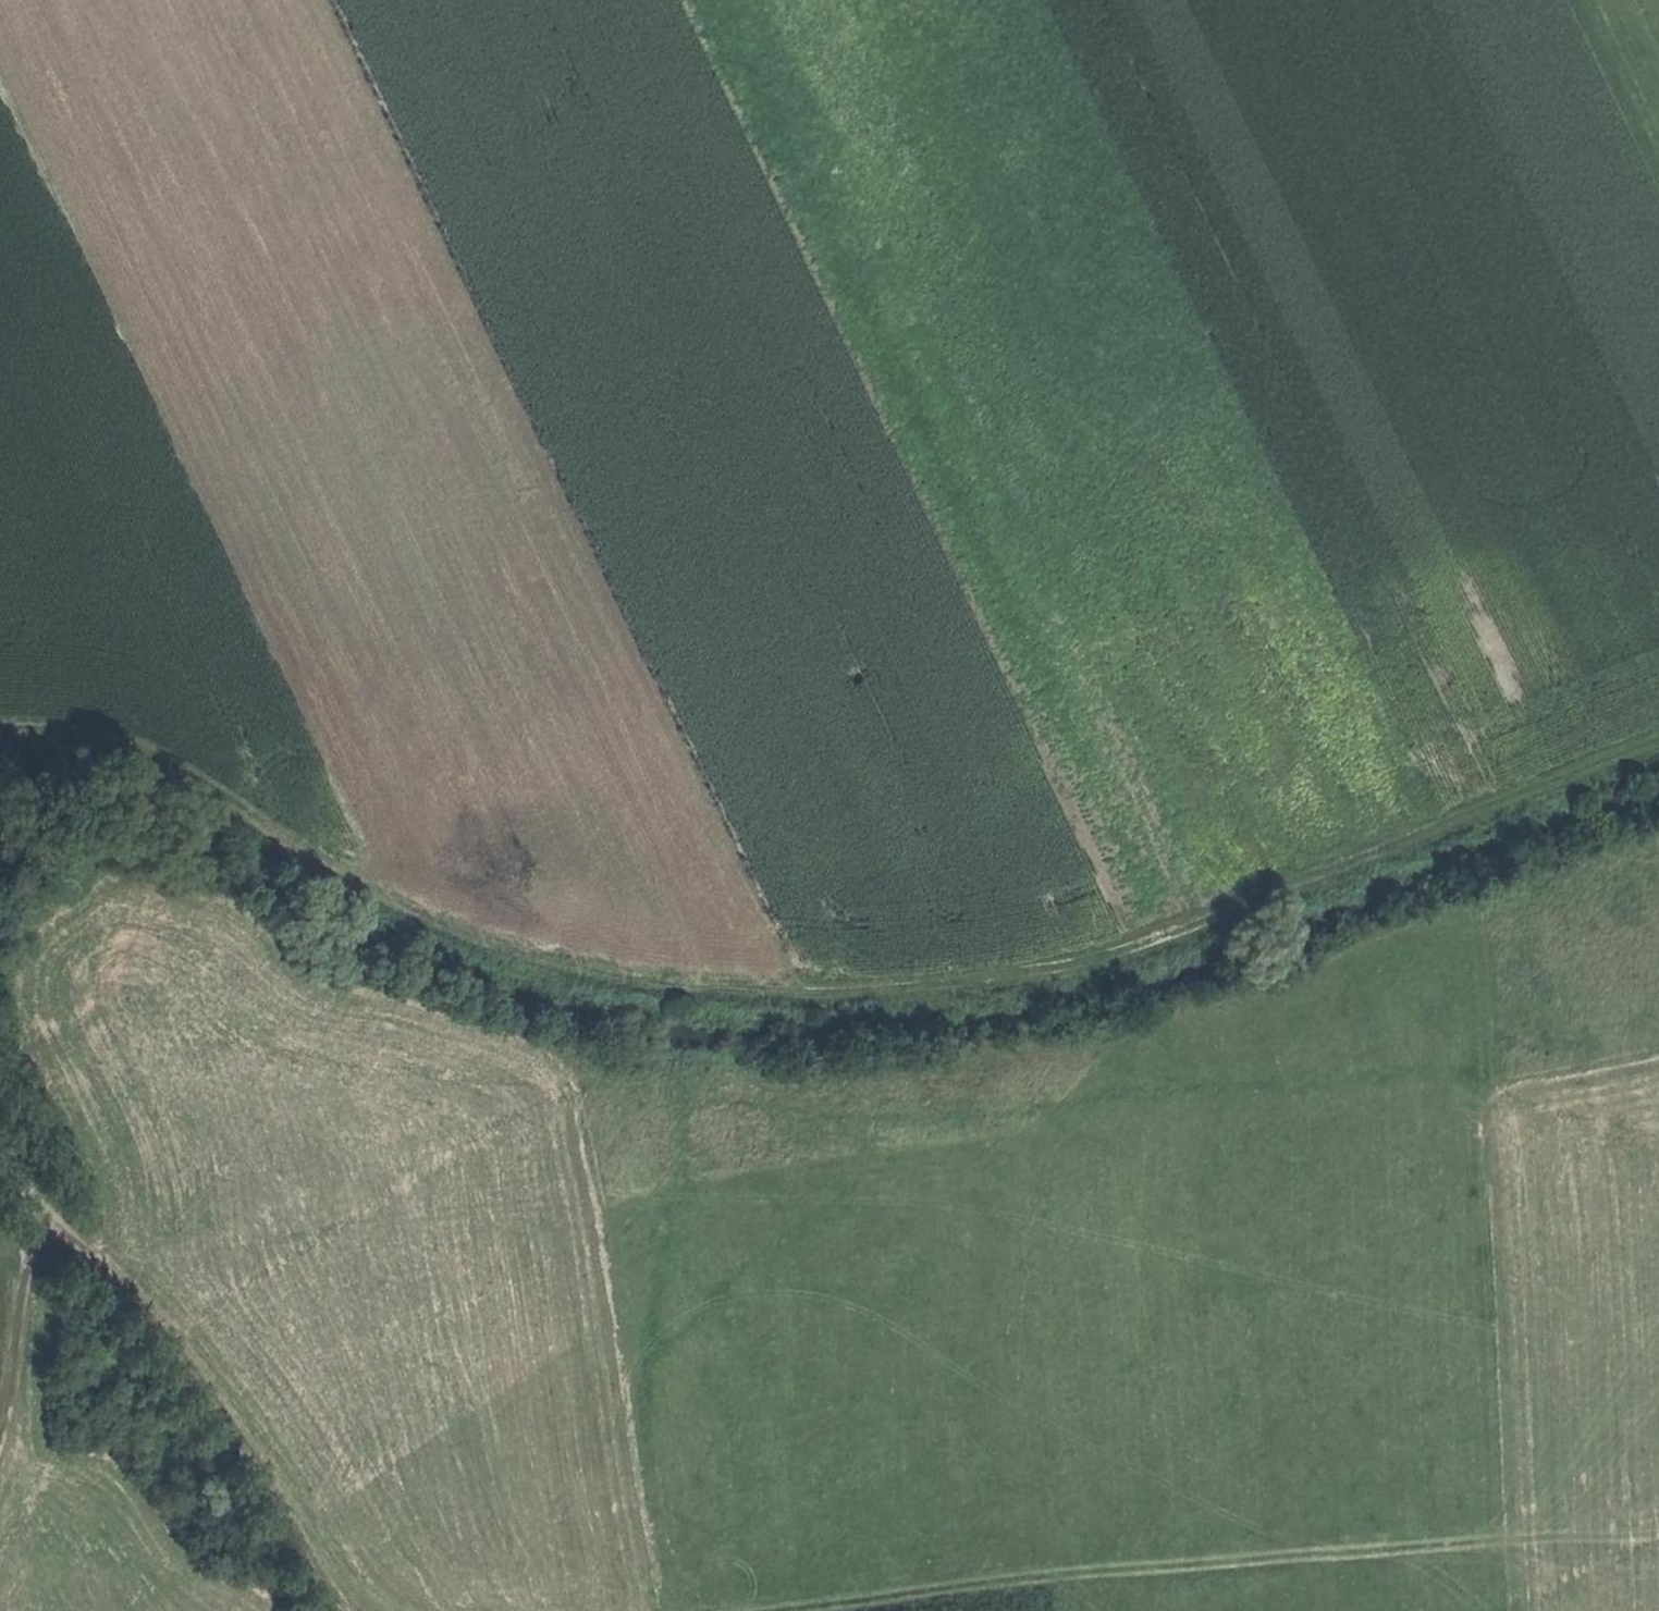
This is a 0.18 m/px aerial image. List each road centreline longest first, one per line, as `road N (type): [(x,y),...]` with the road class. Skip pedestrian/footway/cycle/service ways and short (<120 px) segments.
road 1 (track): [(0,736),(66,732),(200,788),(361,893),(484,945),(677,989),(827,996),(1004,980),(1149,944),(1658,741)]
road 2 (track): [(349,1610),(228,1422),(125,1280),(42,1197)]
road 3 (track): [(0,1438),(42,1197)]

